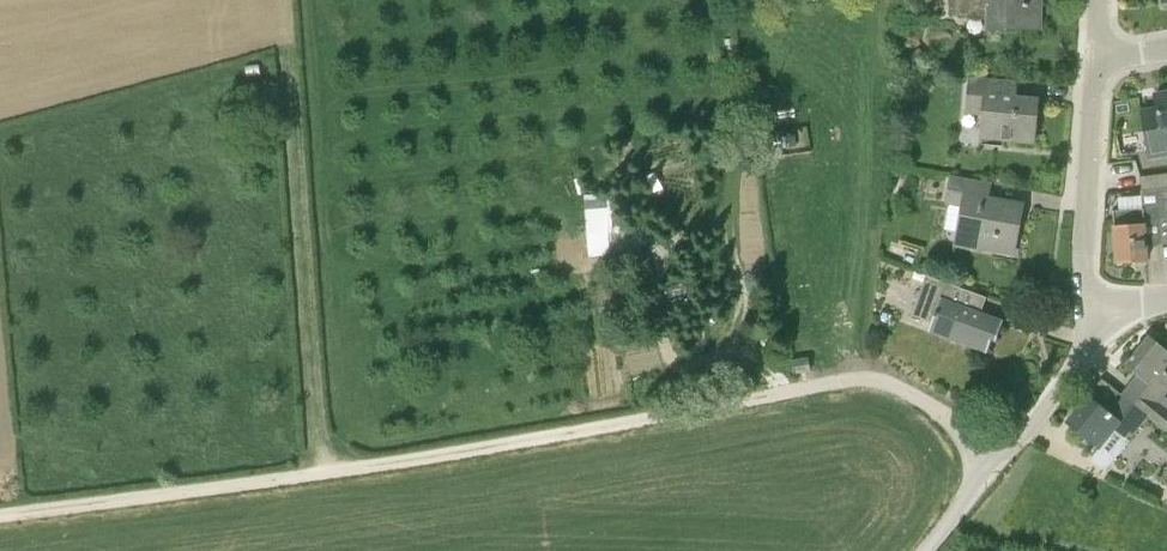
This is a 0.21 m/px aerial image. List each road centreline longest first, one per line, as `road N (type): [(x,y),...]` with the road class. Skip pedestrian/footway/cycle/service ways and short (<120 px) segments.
road 1 (track): [(0,515),(431,457),(773,393)]
road 2 (track): [(282,46),(319,473)]
road 3 (track): [(773,393),(742,316),(726,203),(732,115),(707,0)]
road 4 (residential): [(940,535),(1064,384),(1096,319)]
road 5 (residential): [(1096,319),(1083,256),(1099,60)]
road 6 (track): [(773,393),(846,377),(882,378),(921,398),(999,463)]

